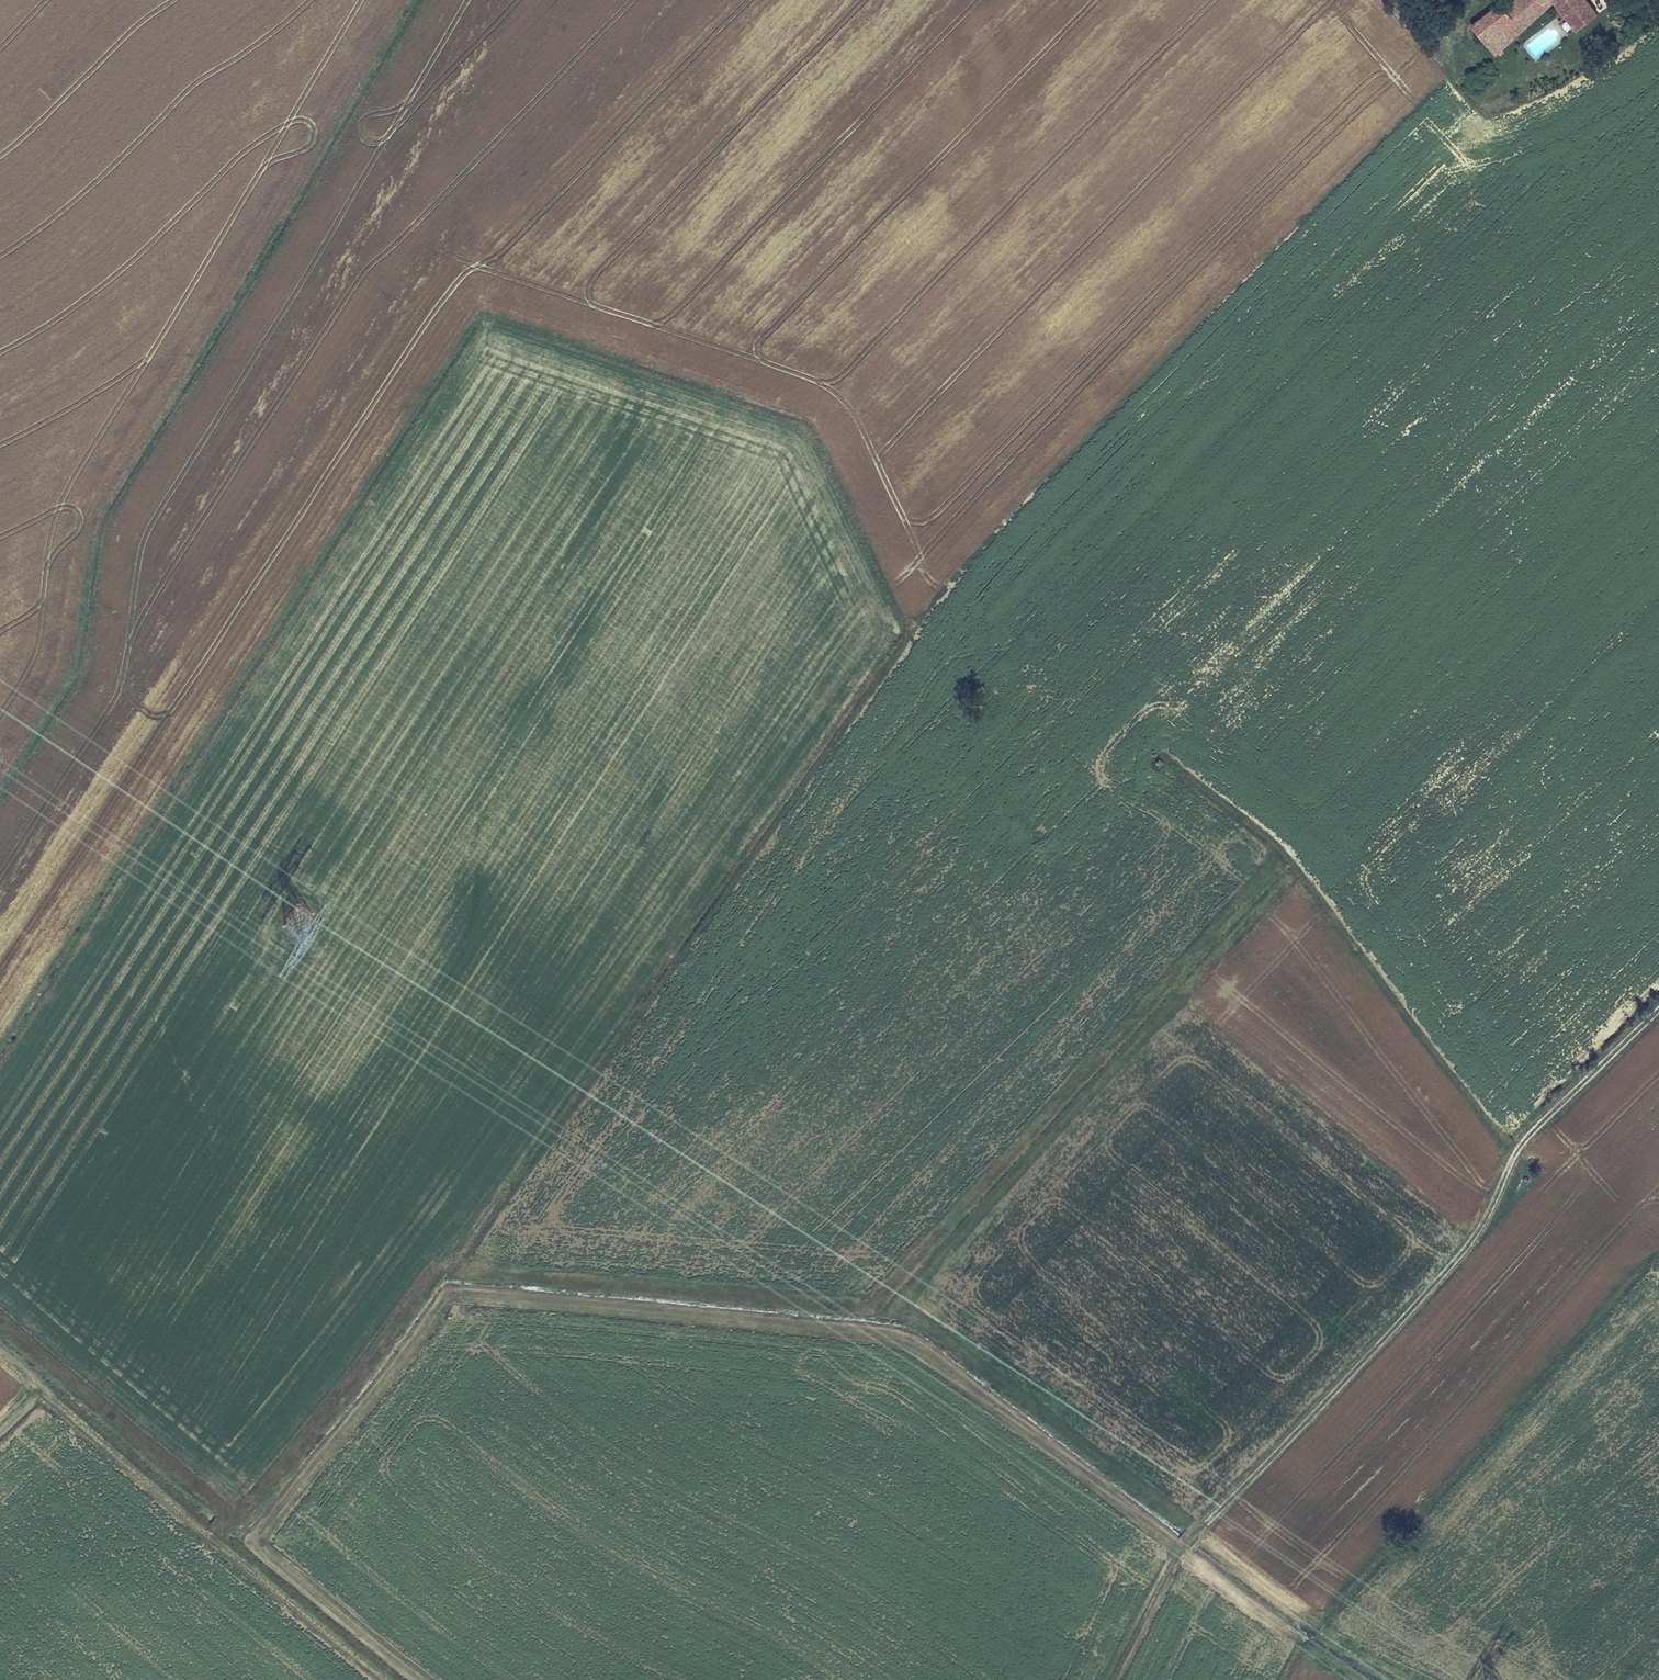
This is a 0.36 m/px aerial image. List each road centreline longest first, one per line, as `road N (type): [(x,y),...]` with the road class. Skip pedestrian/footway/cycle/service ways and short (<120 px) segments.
road 1 (track): [(1658,1009),(1524,1140),(1469,1246),(1203,1524),(1174,1562),(1113,1679)]
road 2 (track): [(0,1417),(25,1392),(53,1393),(216,1535),(402,1679)]

